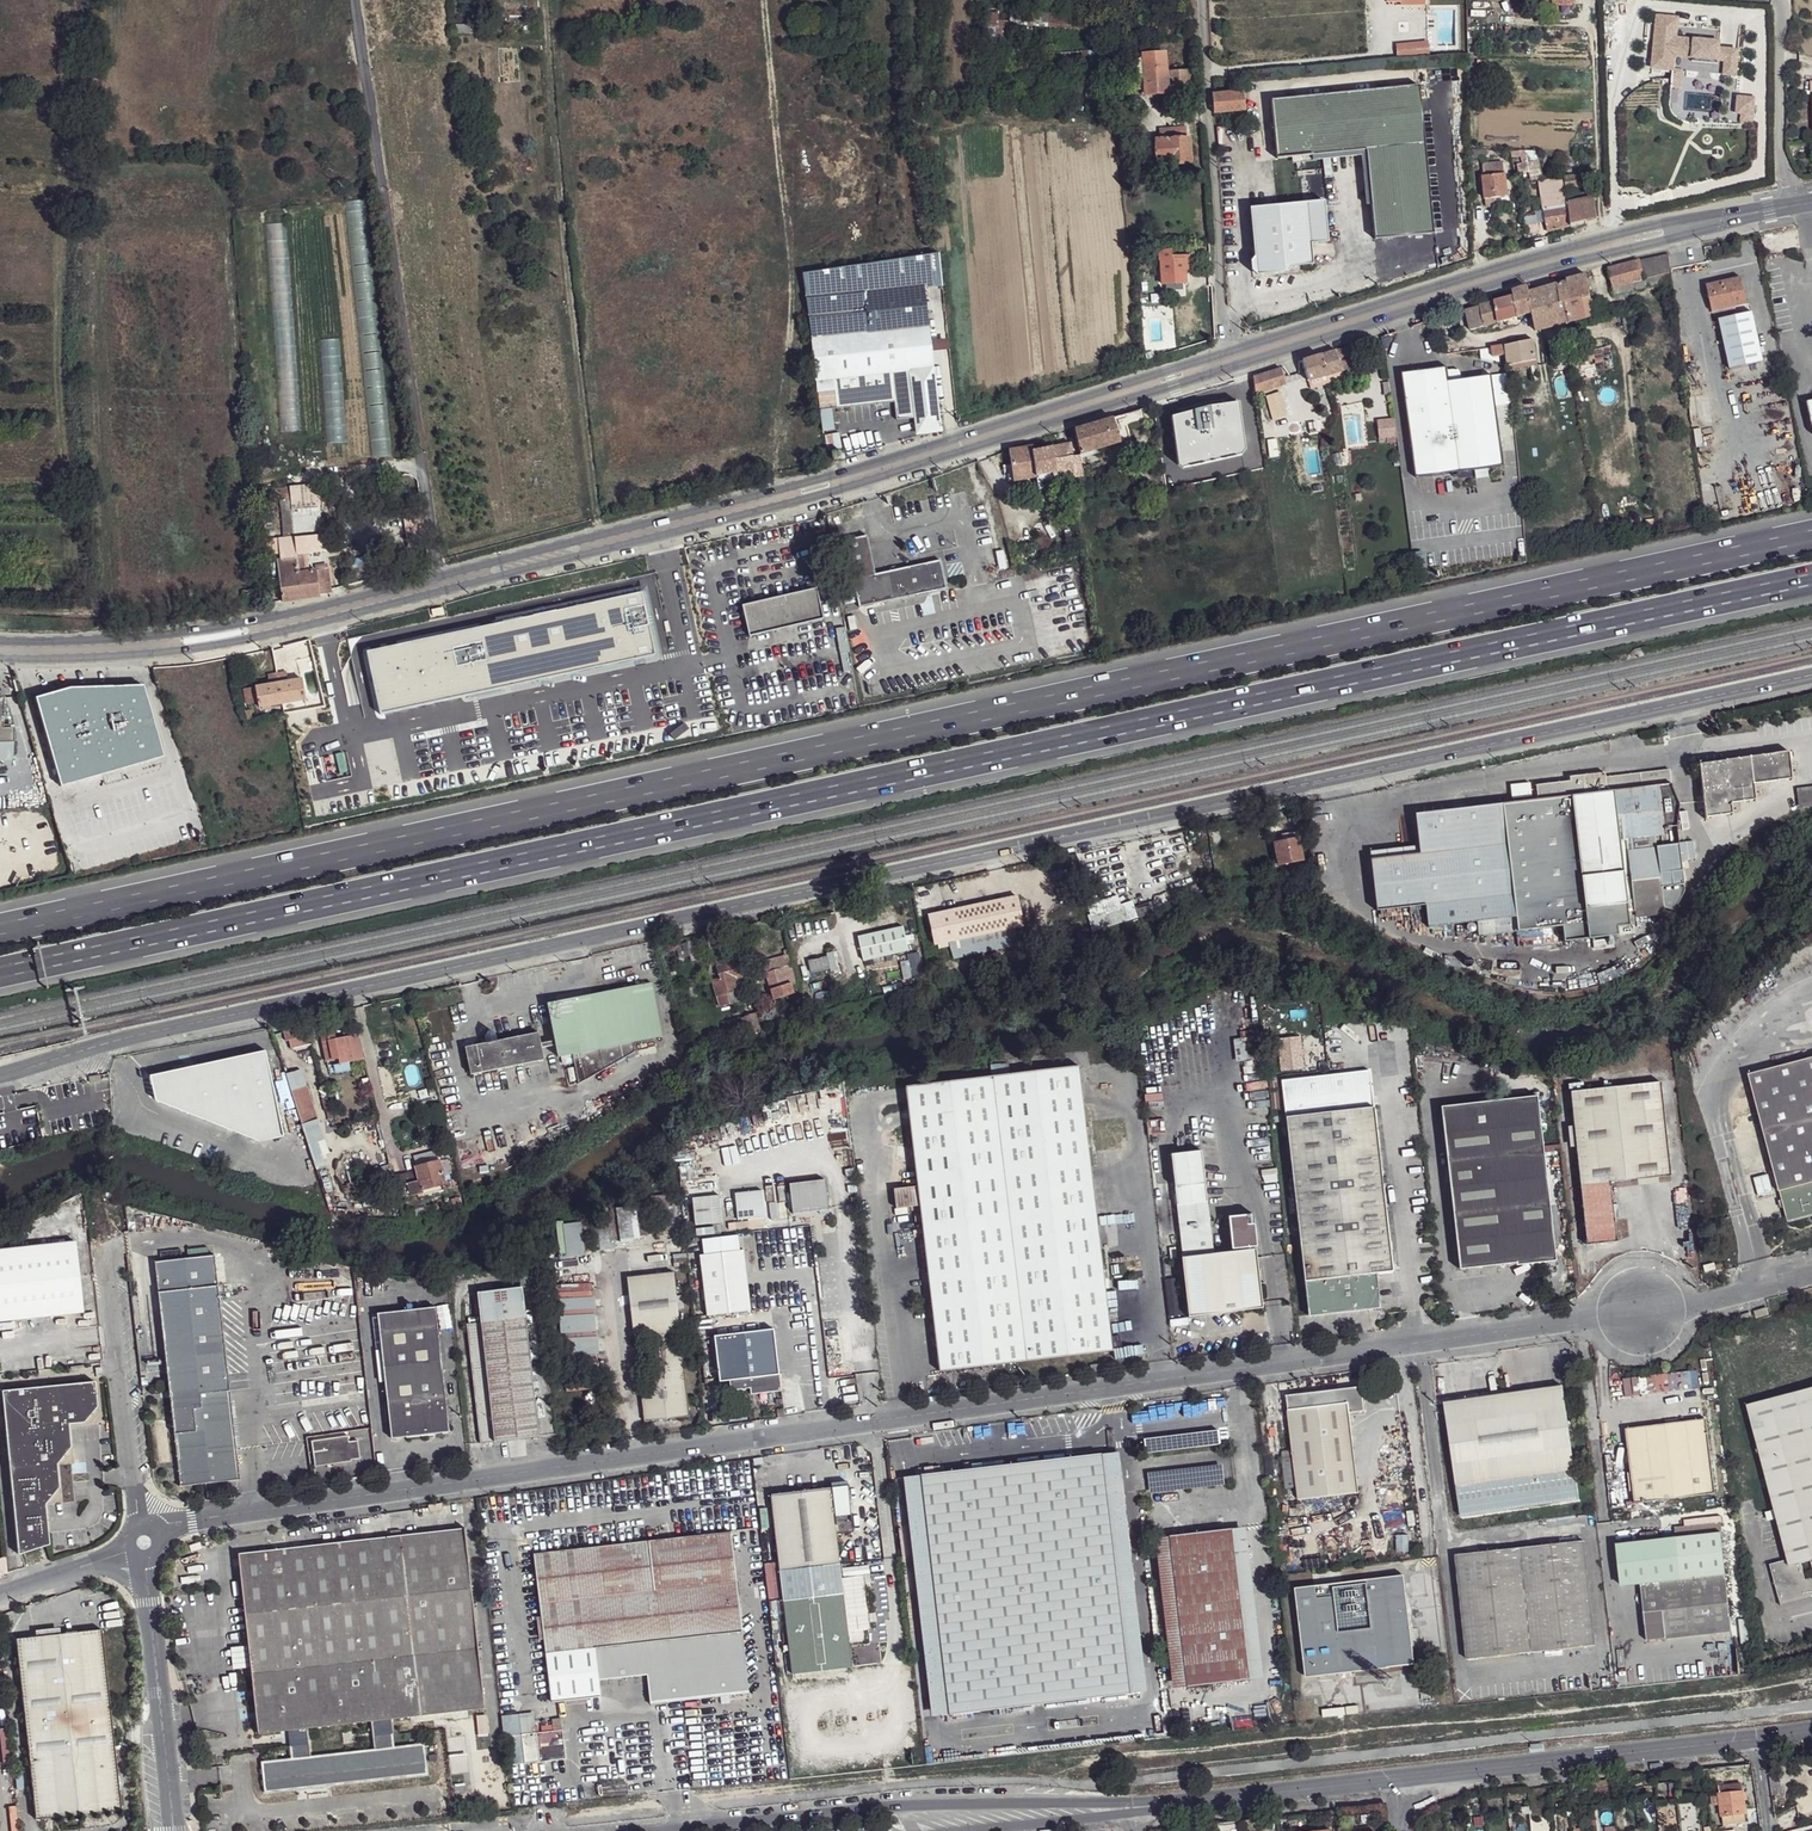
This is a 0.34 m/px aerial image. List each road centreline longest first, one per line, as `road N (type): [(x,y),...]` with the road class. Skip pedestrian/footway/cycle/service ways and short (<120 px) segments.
road 1 (tertiary): [(1811,679),(0,1078)]
road 2 (motorway): [(0,972),(1811,576)]
road 3 (motorway): [(1811,537),(0,930)]
road 4 (unclassified): [(144,1542),(192,1523),(1702,1302),(1811,1271)]
road 5 (secondary): [(1231,357),(823,487),(439,587)]
road 6 (residential): [(439,587),(357,0)]
road 7 (secondary): [(1791,207),(1614,244),(1231,357)]
road 8 (secondary): [(439,587),(256,633),(96,650),(0,647)]
road 9 (secondary): [(1762,1735),(1397,1775)]
road 10 (residential): [(1200,0),(1231,357)]
road 11 (unclassified): [(109,1244),(144,1542)]
road 12 (unclassified): [(144,1542),(176,1830)]
road 13 (secondary): [(1397,1775),(1133,1808)]
road 14 (secondary): [(900,1801),(658,1828)]
road 15 (secondary): [(1133,1808),(900,1801)]
road 16 (residential): [(1791,207),(1779,159),(1778,0)]
road 17 (secondary): [(954,1830),(1133,1808)]
road 18 (unclassified): [(0,1591),(144,1542)]

